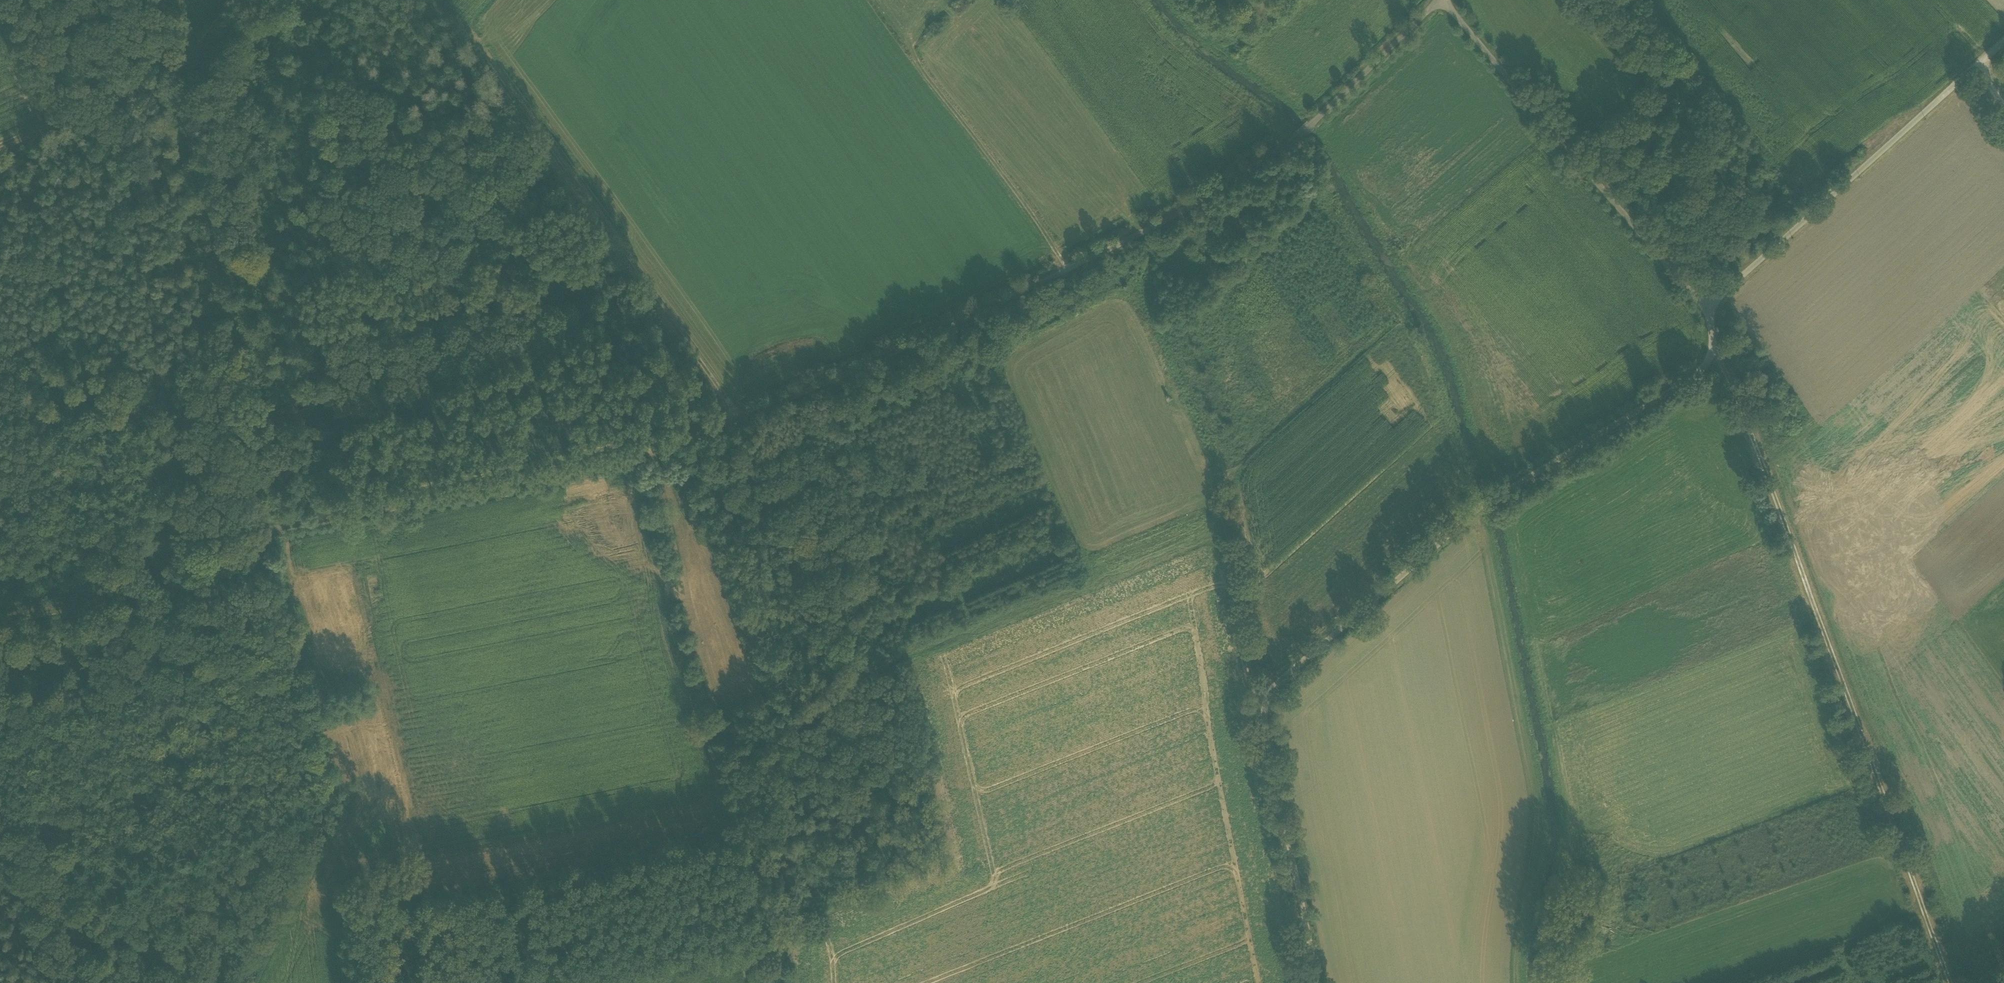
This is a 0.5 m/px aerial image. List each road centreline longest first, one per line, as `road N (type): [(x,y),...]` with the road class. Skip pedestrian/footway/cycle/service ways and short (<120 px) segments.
road 1 (unclassified): [(273,528),(454,493),(740,419),(1173,216),(1312,124),(1439,0)]
road 2 (unclassified): [(1707,310),(1719,356),(1479,507),(1273,686),(1263,714),(1316,982)]
road 3 (track): [(1218,530),(974,632),(719,723),(777,982)]
road 4 (track): [(1719,356),(1947,982)]
road 5 (track): [(416,0),(471,39),(740,419)]
road 6 (track): [(177,70),(273,528)]
road 7 (unclassified): [(1440,0),(1707,310)]
road 8 (track): [(0,722),(162,687),(156,593),(253,564),(273,528)]
road 9 (unclassified): [(2003,42),(1707,310)]
road 10 (track): [(70,982),(0,771)]
road 11 (track): [(1210,495),(1246,676),(1267,698)]
road 12 (track): [(0,146),(177,70)]
road 13 (track): [(156,593),(0,621)]

